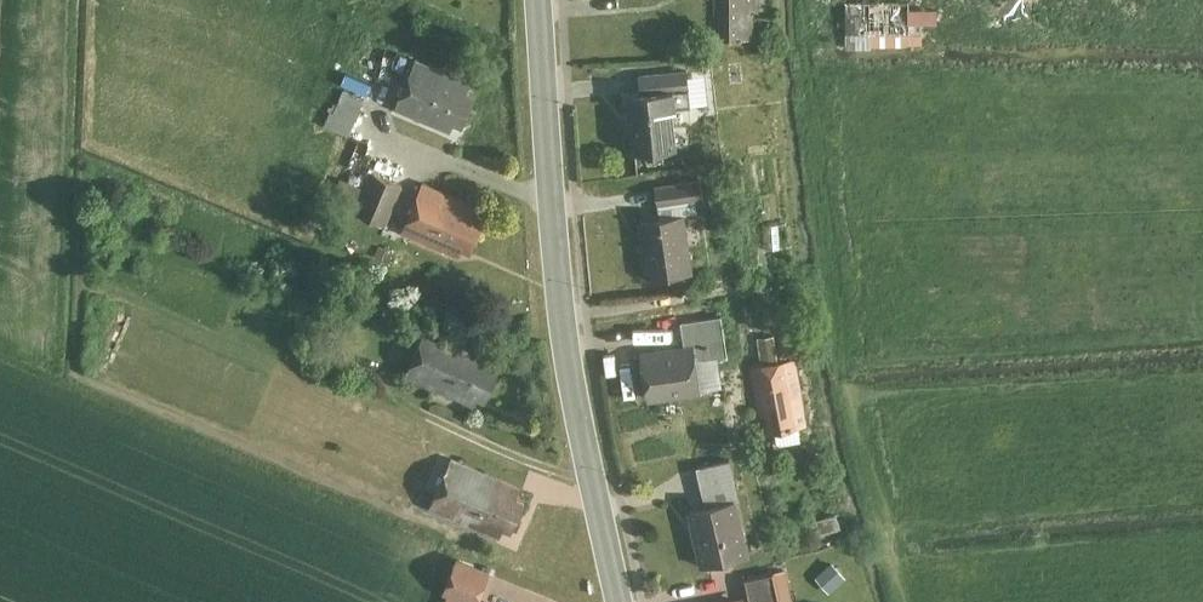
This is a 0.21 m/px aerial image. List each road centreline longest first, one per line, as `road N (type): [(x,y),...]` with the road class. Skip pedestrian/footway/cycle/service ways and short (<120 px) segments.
road 1 (secondary): [(625,601),(571,342),(543,0)]

